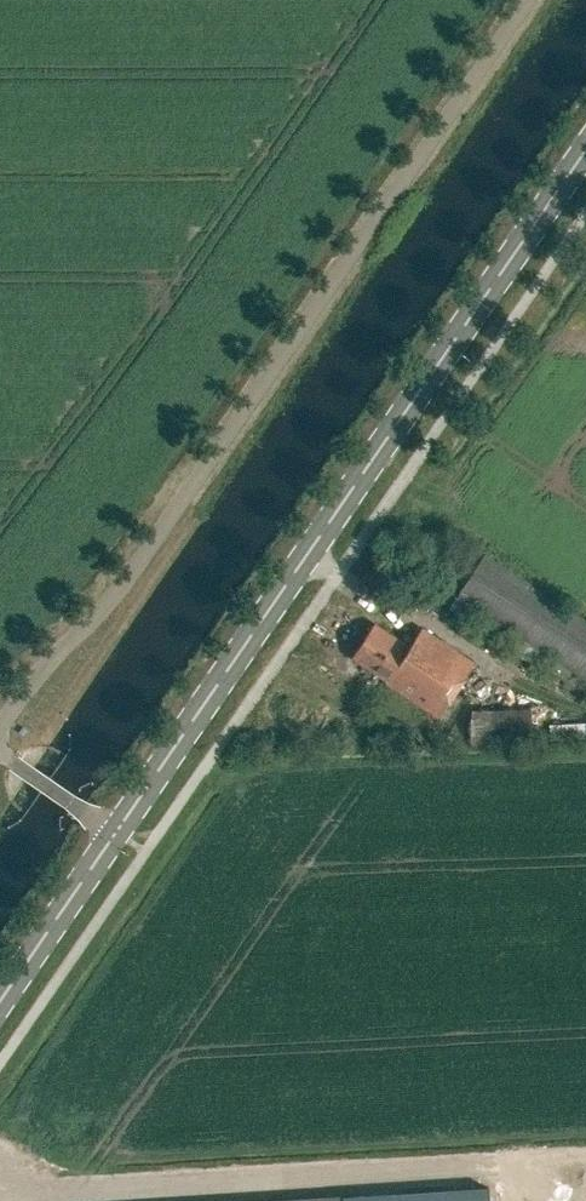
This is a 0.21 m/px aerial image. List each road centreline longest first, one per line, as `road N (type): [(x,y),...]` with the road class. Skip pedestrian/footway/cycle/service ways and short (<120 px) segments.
road 1 (unclassified): [(0,723),(41,668),(114,595),(527,0)]
road 2 (secondary): [(116,833),(585,149)]
road 3 (secondary): [(0,1001),(116,833)]
road 4 (unclassified): [(116,833),(0,756)]

